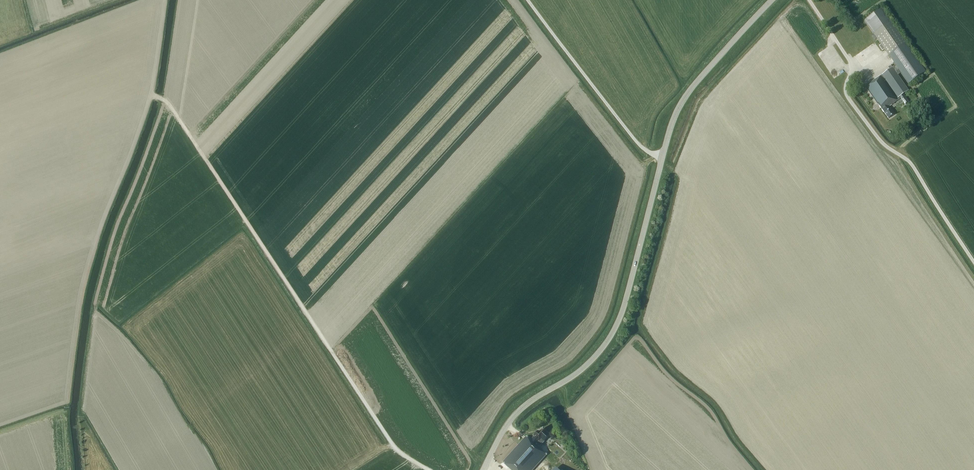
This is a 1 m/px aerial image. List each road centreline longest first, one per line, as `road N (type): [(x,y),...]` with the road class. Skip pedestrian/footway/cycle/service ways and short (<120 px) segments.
road 1 (tertiary): [(483,469),(513,417),(585,366),(613,332),(676,113),(771,0)]
road 2 (track): [(429,469),(393,445),(162,98)]

